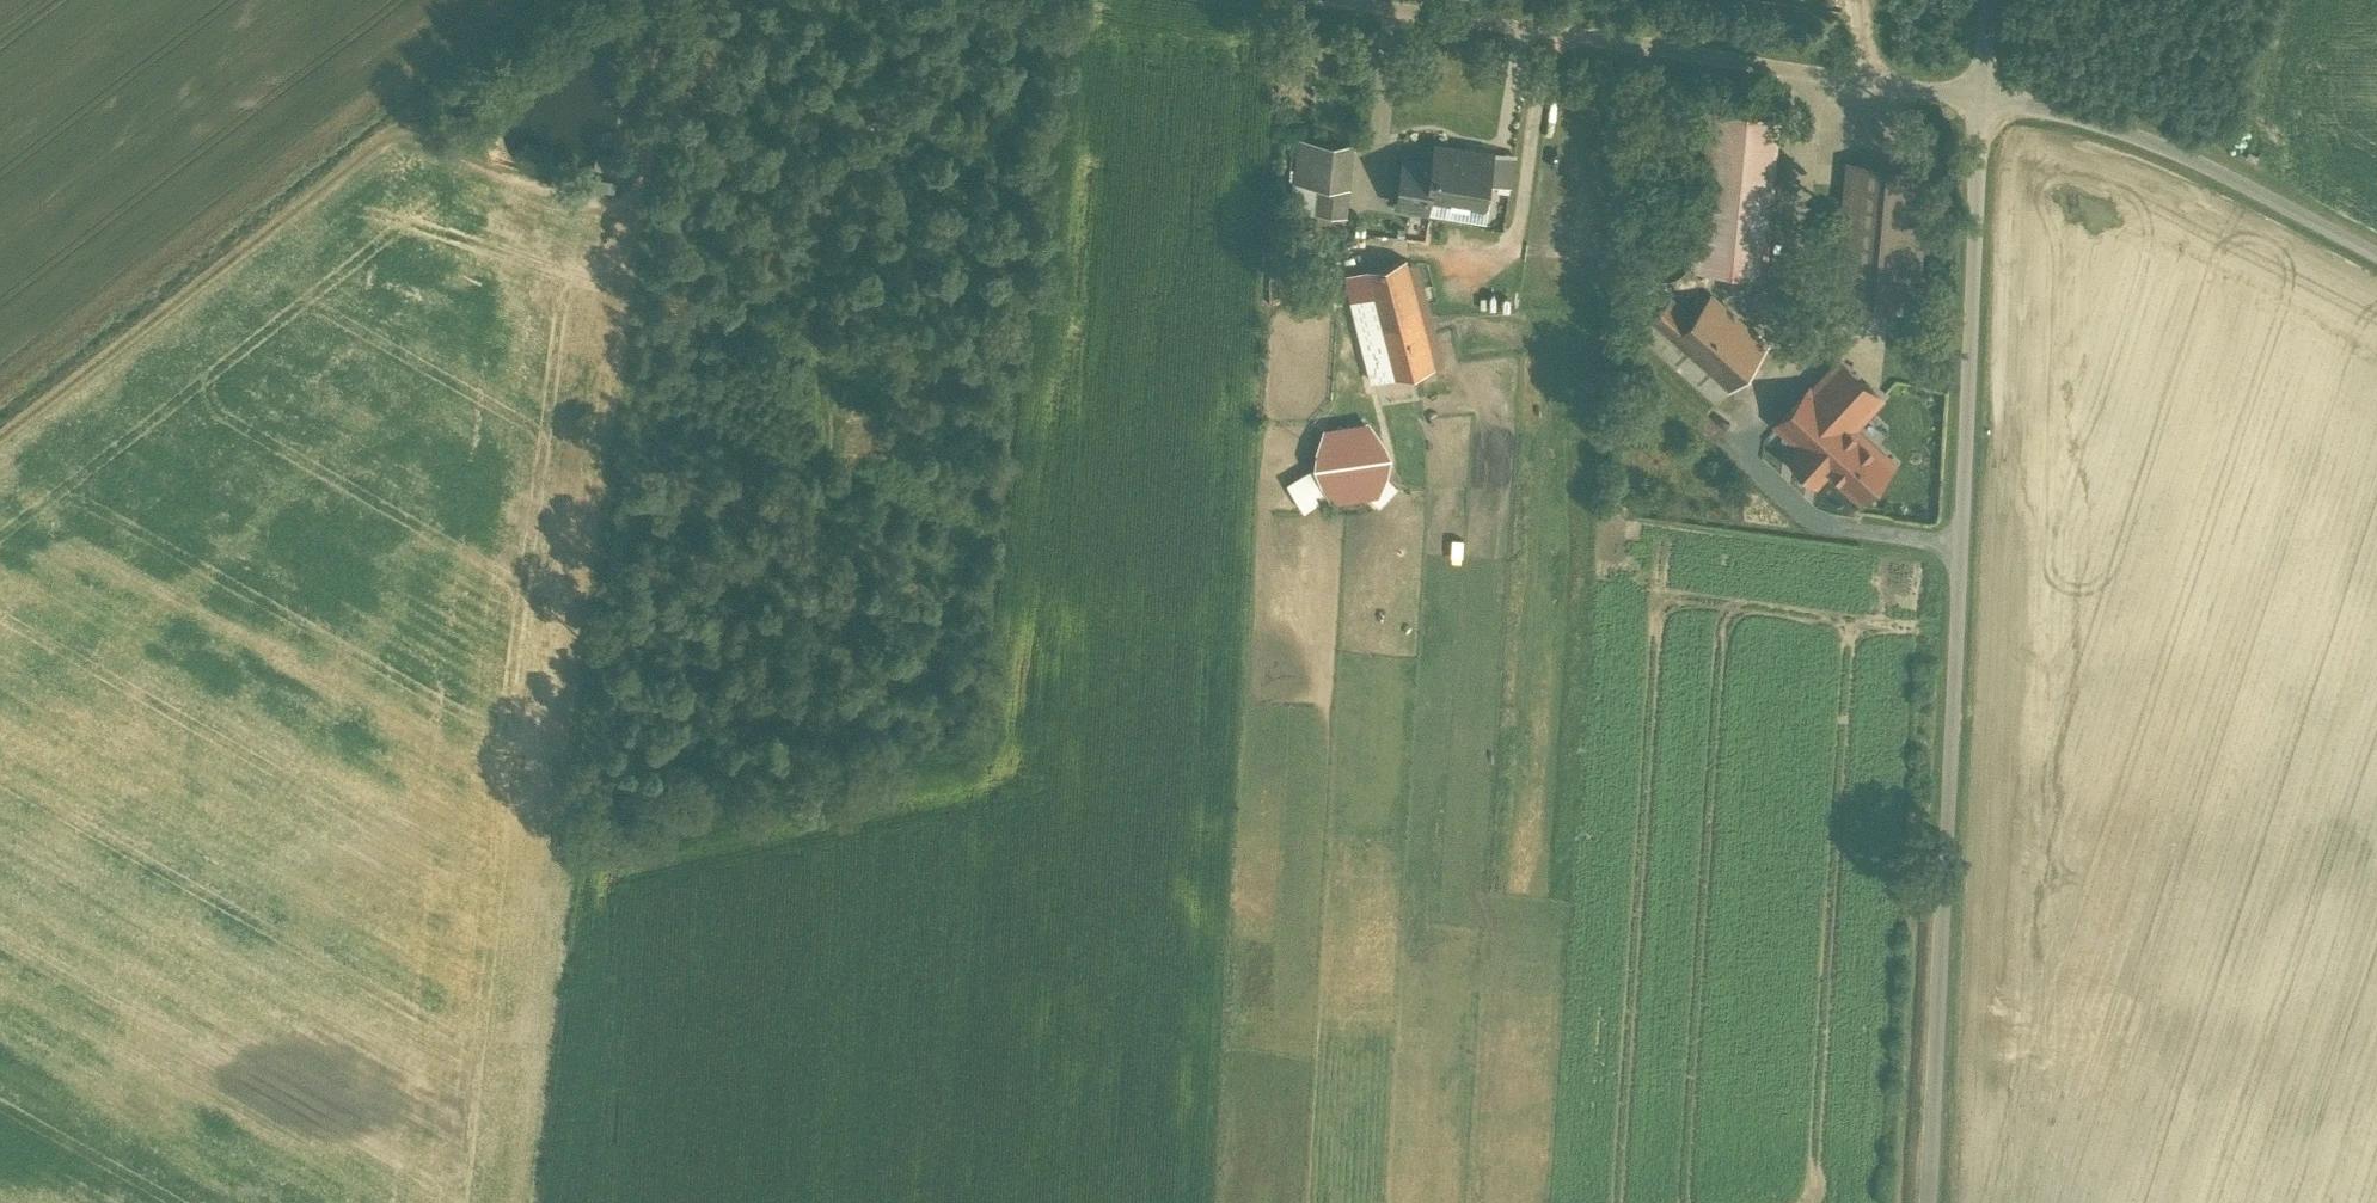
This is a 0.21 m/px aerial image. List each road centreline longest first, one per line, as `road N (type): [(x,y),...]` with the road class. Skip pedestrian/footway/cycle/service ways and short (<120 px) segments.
road 1 (track): [(660,0),(524,1202)]
road 2 (unclassified): [(1931,1202),(1989,96)]
road 3 (track): [(1401,0),(1989,96)]
road 4 (unclassified): [(2376,256),(2181,154),(1989,96)]

